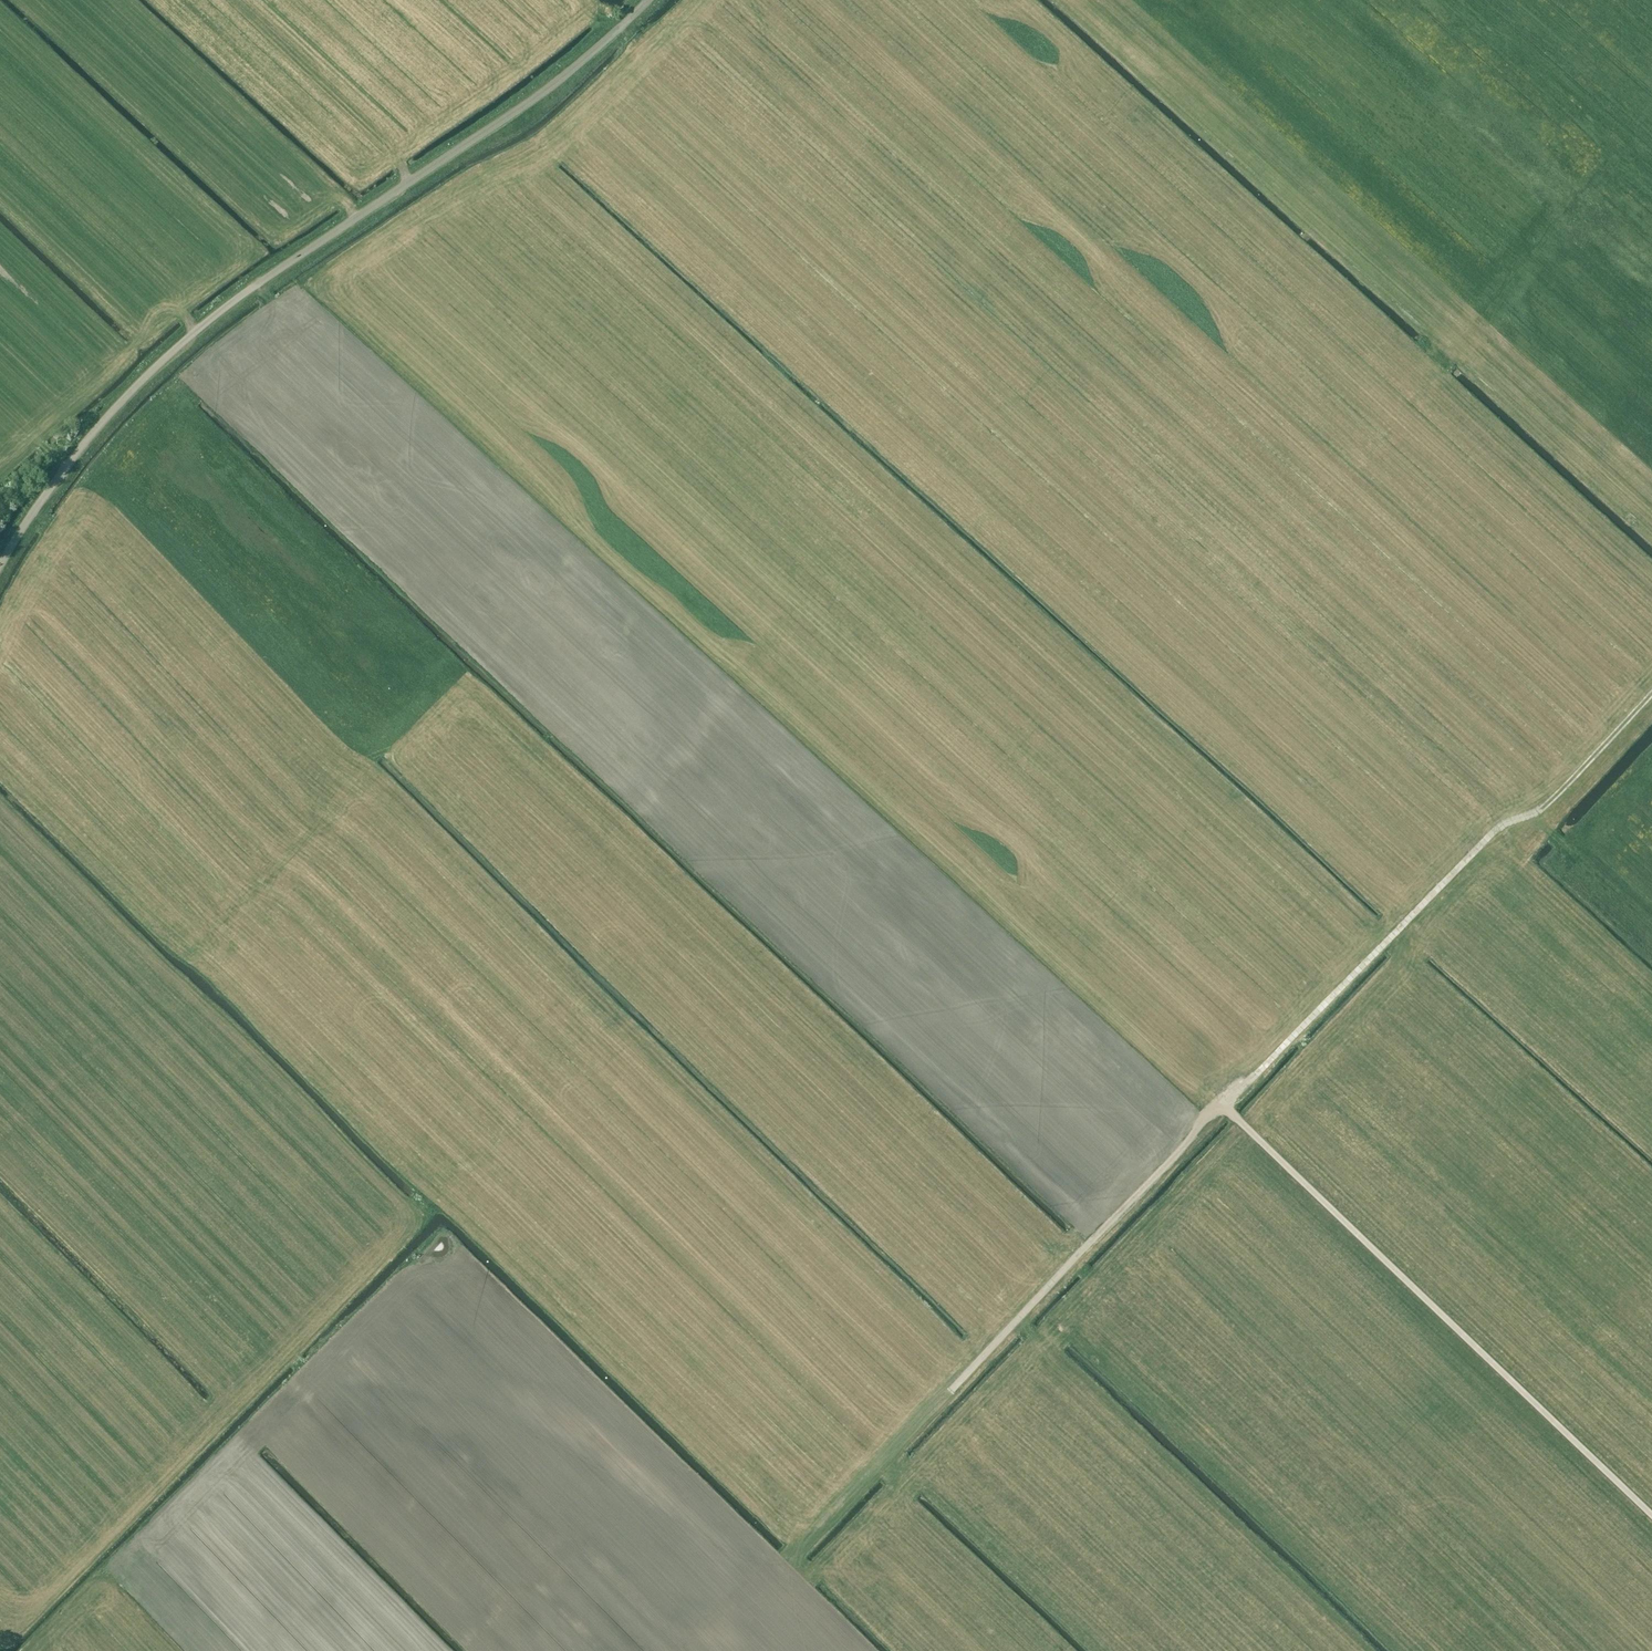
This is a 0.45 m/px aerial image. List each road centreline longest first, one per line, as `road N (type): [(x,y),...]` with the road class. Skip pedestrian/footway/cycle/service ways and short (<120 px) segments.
road 1 (unclassified): [(0,563),(127,394),(193,333),(562,77),(647,0)]

